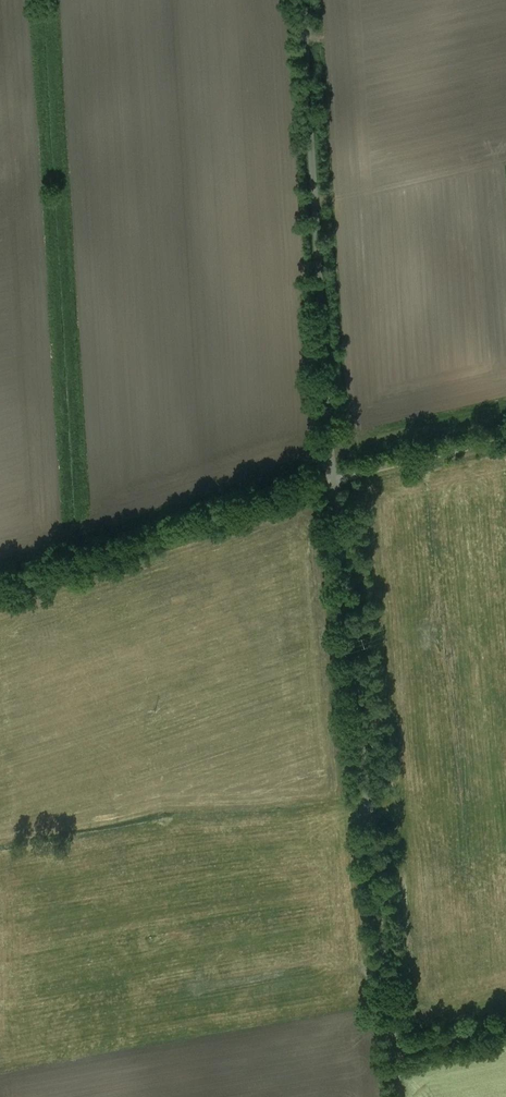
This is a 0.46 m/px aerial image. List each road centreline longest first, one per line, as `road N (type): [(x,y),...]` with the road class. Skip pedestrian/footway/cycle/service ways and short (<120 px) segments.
road 1 (unclassified): [(398,1096),(335,482)]
road 2 (unclassified): [(303,0),(335,482)]
road 3 (unclassified): [(0,594),(335,482)]
road 4 (track): [(505,441),(335,482)]

